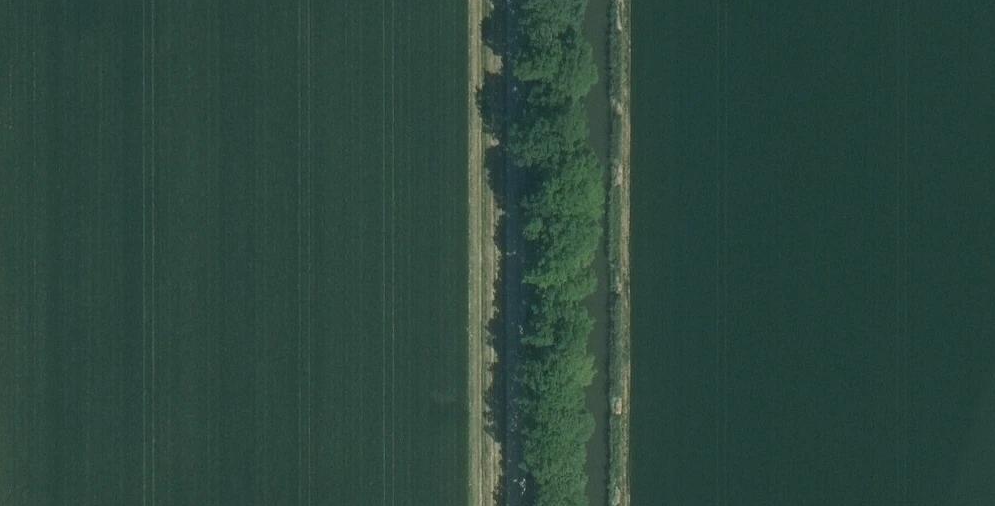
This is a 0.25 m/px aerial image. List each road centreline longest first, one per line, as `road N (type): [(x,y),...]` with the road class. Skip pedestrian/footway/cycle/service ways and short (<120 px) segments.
road 1 (unclassified): [(516,505),(516,0)]

